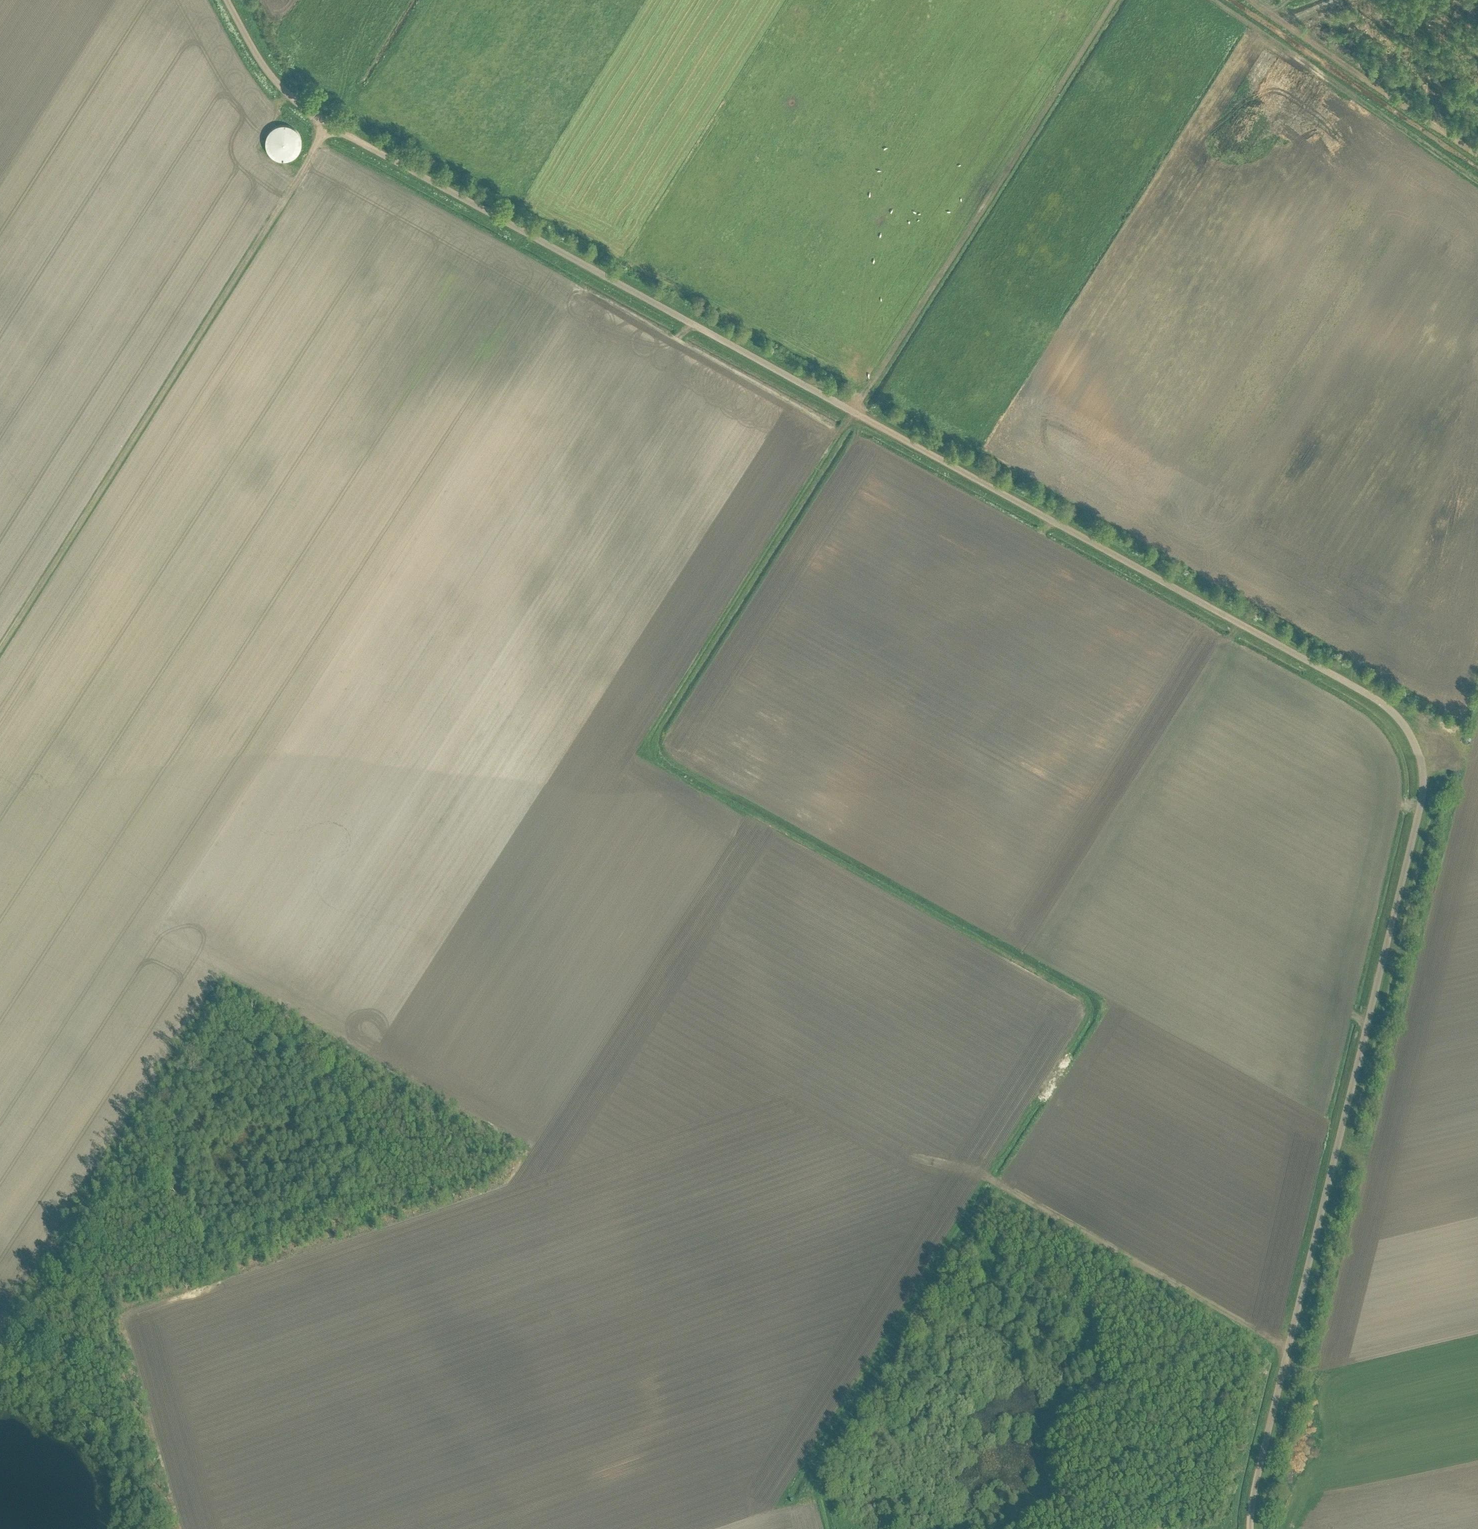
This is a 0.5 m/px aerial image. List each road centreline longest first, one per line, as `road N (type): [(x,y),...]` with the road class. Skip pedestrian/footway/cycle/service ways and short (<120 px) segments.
road 1 (unclassified): [(1250,1528),(1422,799),(1421,764),(1399,717),(330,124),(269,73),(228,0)]
road 2 (track): [(1289,1348),(986,1177),(908,1158)]

